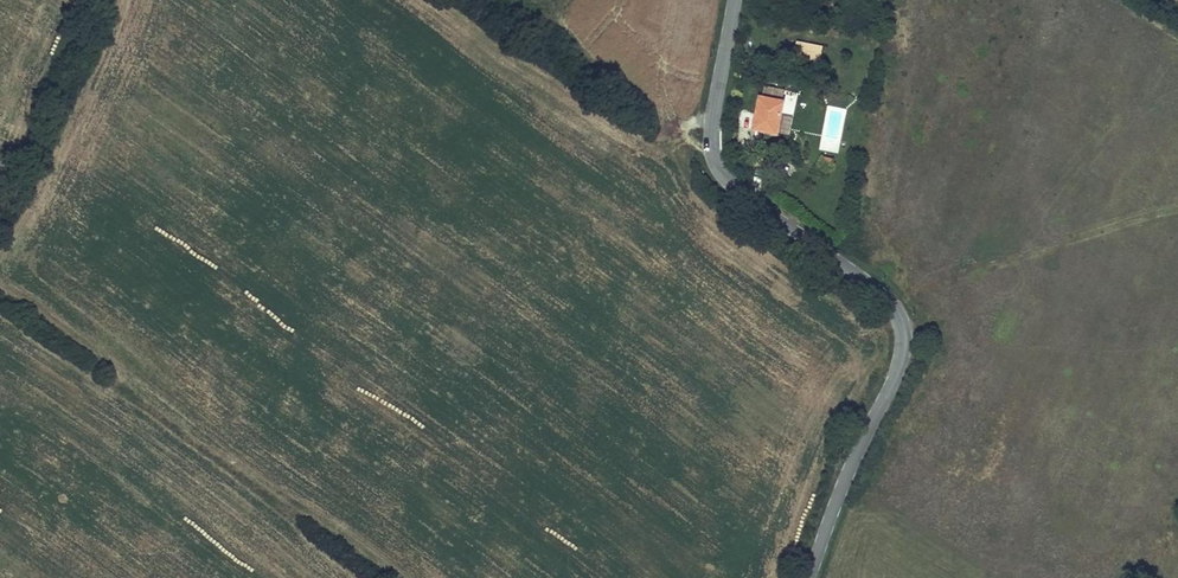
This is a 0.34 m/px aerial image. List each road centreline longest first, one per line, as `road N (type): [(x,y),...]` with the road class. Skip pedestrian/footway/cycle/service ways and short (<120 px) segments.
road 1 (unclassified): [(734,0),(712,125),(720,171),(882,296),(905,334),(893,384),(810,577)]

